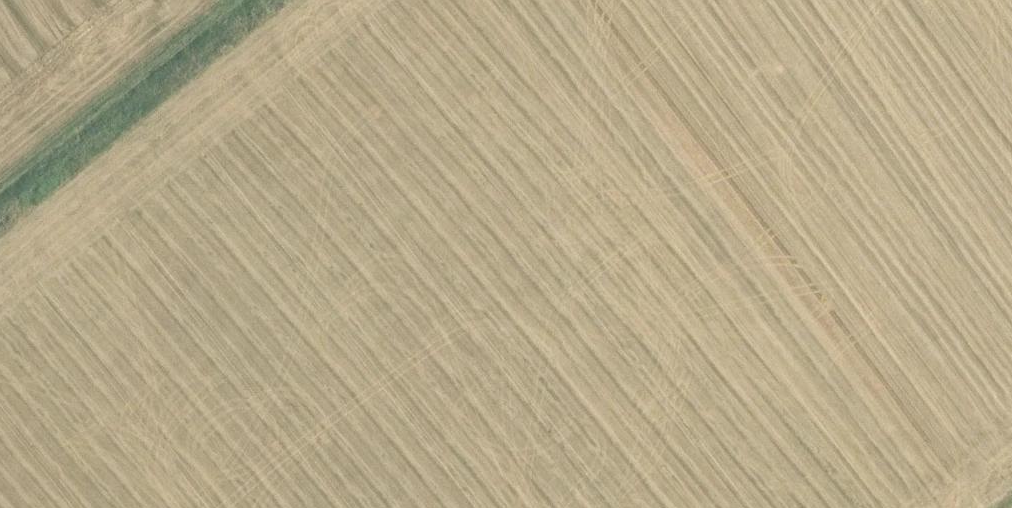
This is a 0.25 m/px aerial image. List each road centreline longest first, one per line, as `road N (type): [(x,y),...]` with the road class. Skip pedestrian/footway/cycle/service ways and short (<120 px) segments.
road 1 (track): [(0,197),(239,0)]

